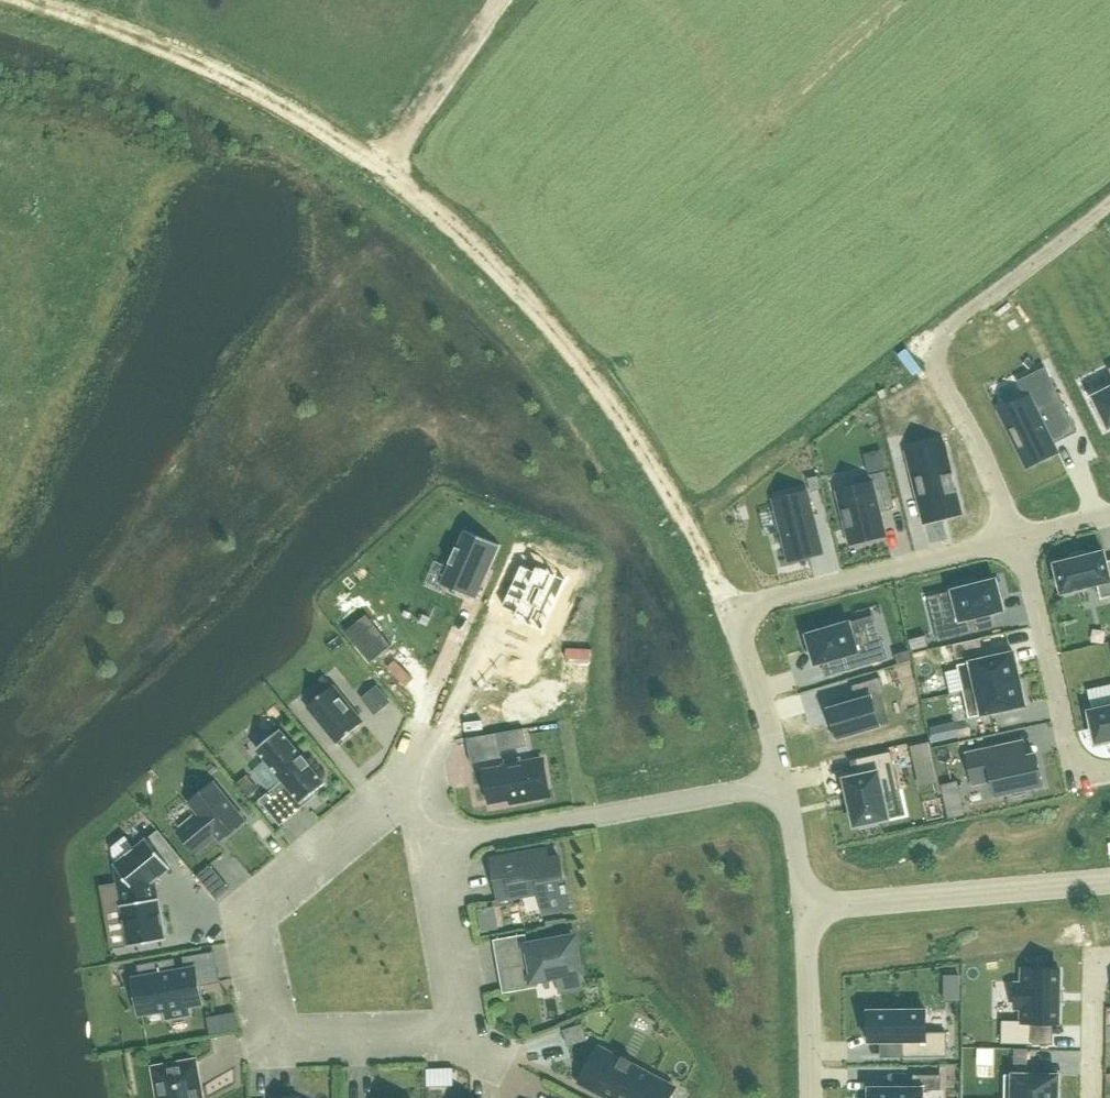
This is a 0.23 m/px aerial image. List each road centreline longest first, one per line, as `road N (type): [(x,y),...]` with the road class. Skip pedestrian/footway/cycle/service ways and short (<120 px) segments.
road 1 (residential): [(448,846),(436,805),(419,786),(396,783),(233,914),(261,1051),(444,1050),(471,1039),(477,1020)]
road 2 (residential): [(384,168),(532,301),(578,358),(691,524),(736,610)]
road 3 (residential): [(1020,539),(935,363),(940,336),(1109,208)]
road 4 (residential): [(17,0),(128,33),(246,86),(384,168)]
road 5 (residential): [(645,0),(752,112),(786,102),(899,0)]
road 6 (residential): [(783,781),(448,846)]
road 7 (unclassified): [(807,910),(1109,883)]
road 8 (residential): [(736,610),(1020,539)]
road 9 (residential): [(1109,773),(1079,780),(1020,539)]
road 10 (residential): [(502,0),(384,168)]
road 11 (residential): [(807,910),(813,1097)]
road 12 (residential): [(736,610),(783,781)]
road 13 (residential): [(477,1020),(448,846)]
road 14 (residential): [(1094,1097),(1098,963),(1109,961)]
road 15 (residential): [(783,781),(807,910)]

